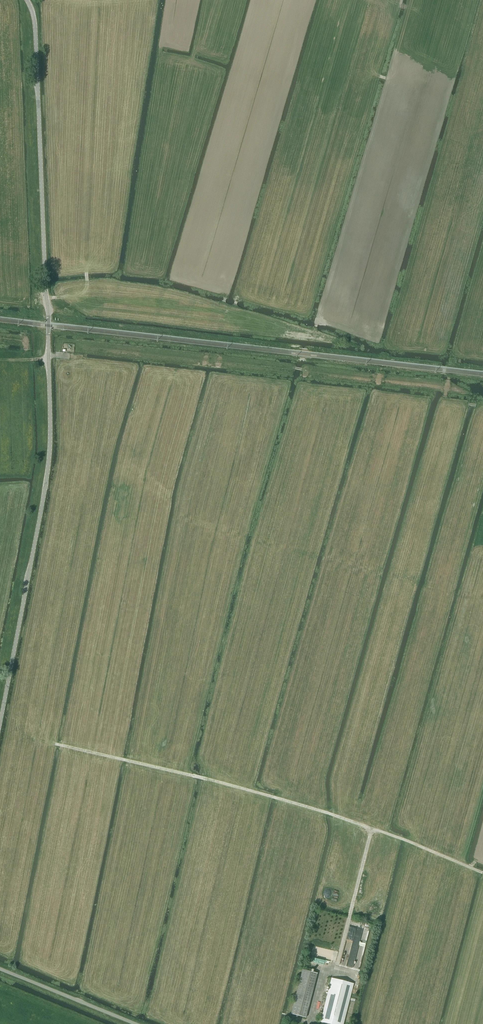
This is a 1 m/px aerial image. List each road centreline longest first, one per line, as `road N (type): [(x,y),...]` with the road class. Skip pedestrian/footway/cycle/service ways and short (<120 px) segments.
road 1 (tertiary): [(0,726),(50,447),(36,32),(27,0)]
road 2 (track): [(482,873),(328,813),(55,743)]
road 3 (track): [(371,830),(315,1023)]
road 4 (unclassified): [(0,969),(137,1023)]

